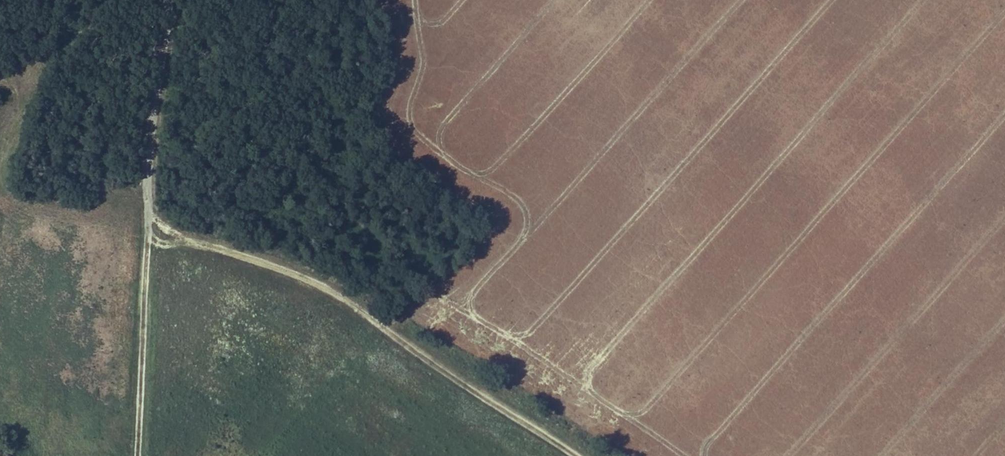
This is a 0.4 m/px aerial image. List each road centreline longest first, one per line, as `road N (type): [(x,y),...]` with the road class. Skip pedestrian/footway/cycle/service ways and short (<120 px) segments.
road 1 (track): [(573,455),(307,279),(151,218)]
road 2 (track): [(133,455),(167,0)]
road 3 (track): [(163,0),(69,37),(0,78)]

